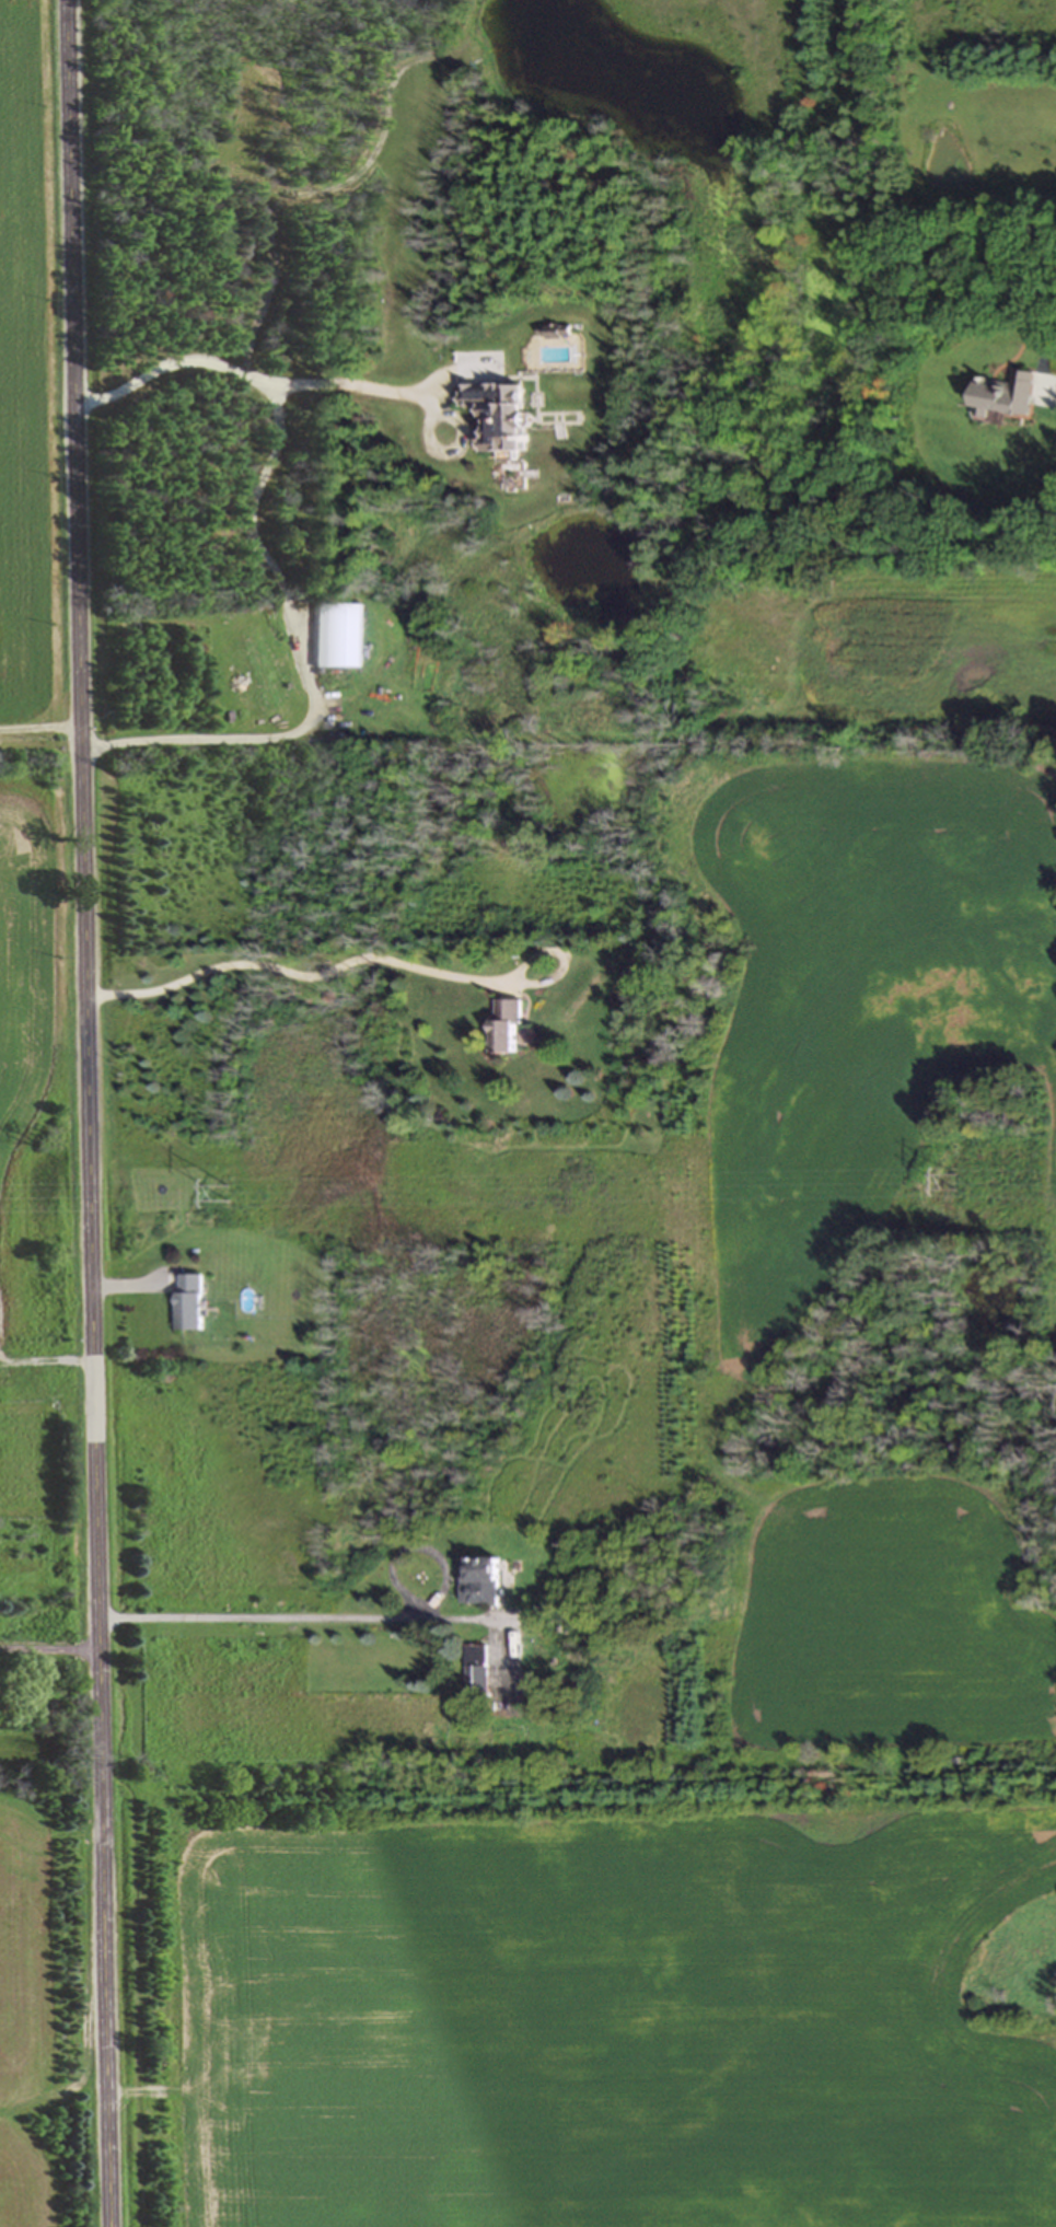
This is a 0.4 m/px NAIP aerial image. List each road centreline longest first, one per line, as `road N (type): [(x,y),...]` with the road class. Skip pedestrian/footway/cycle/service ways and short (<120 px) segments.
road 1 (residential): [(110,2226),(74,750),(65,0)]

